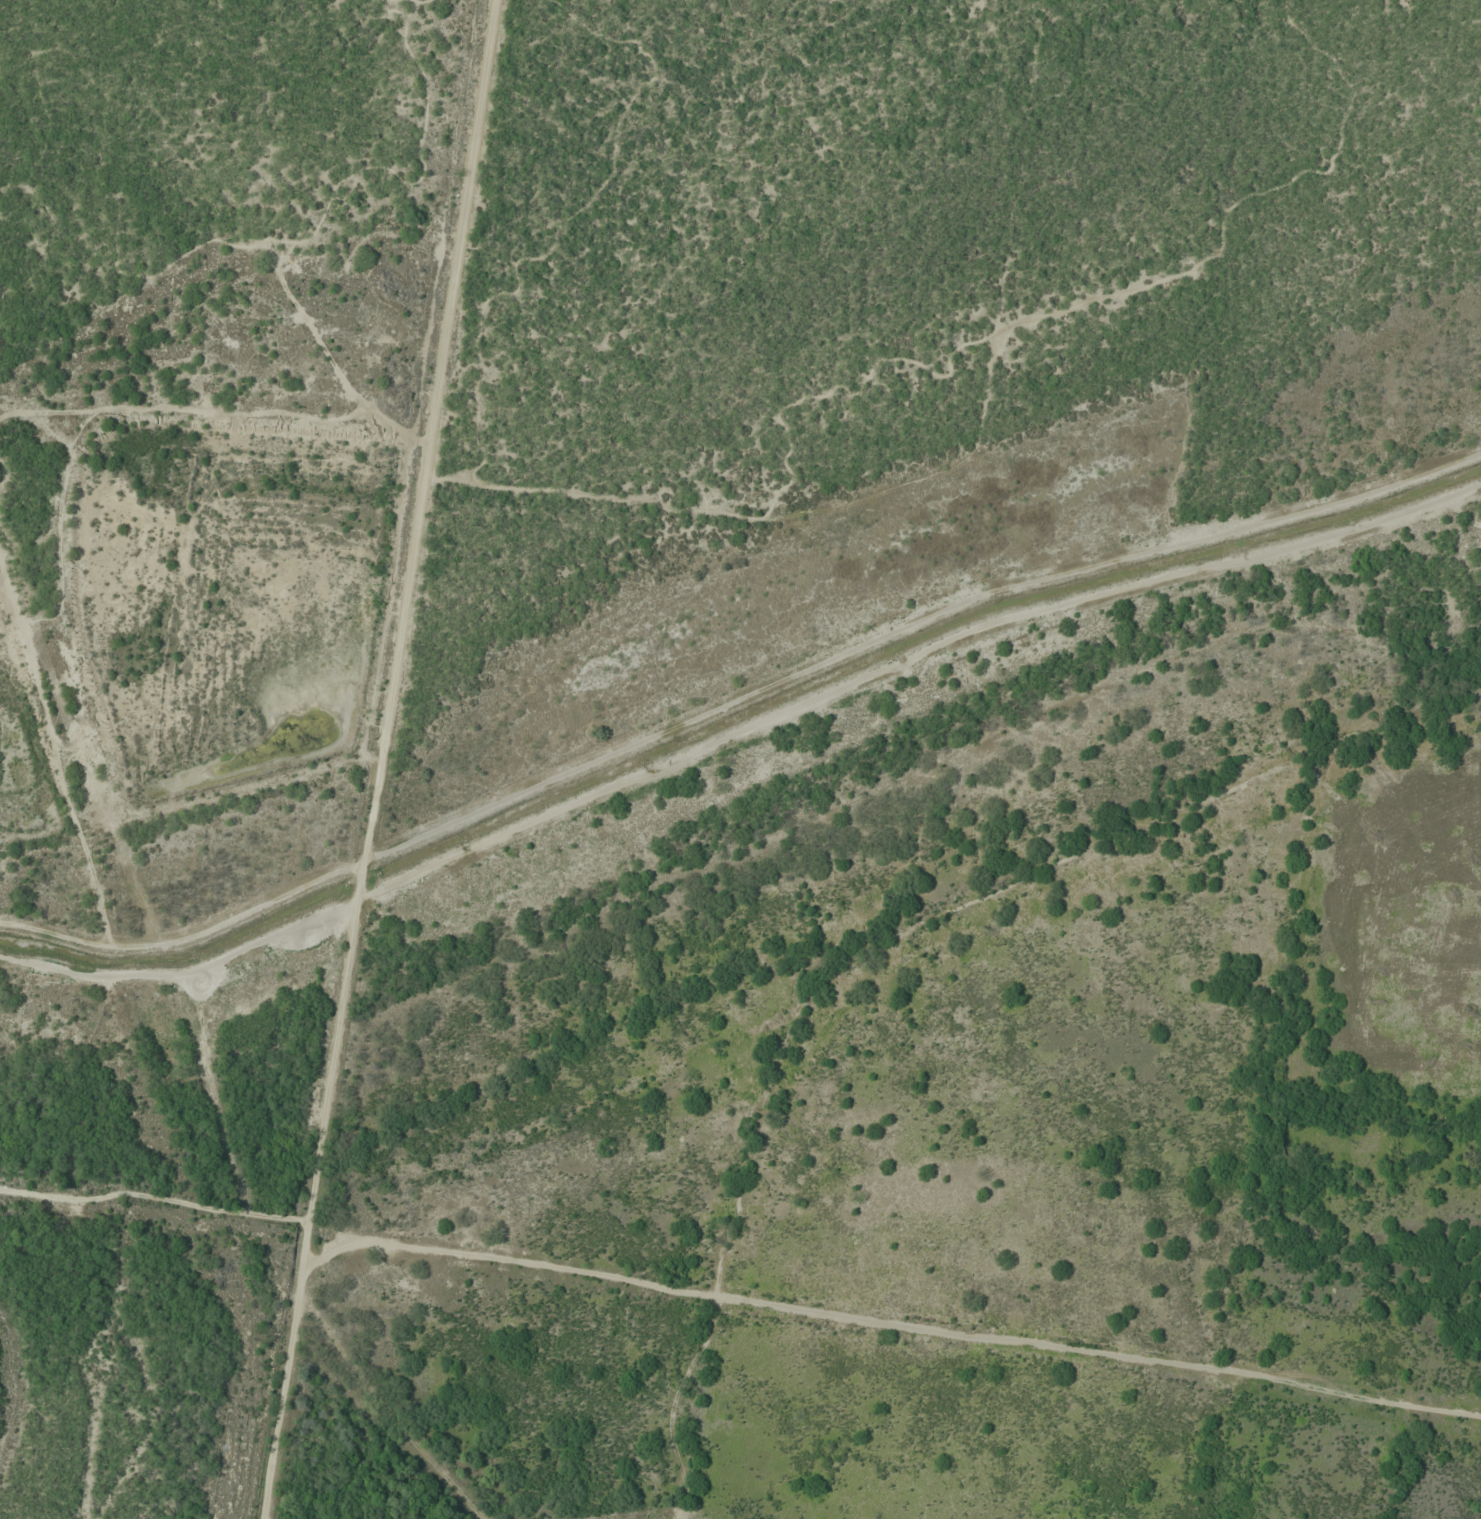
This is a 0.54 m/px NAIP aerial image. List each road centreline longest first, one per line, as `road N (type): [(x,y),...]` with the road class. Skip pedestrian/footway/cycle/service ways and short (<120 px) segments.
road 1 (residential): [(265,1518),(495,0)]

